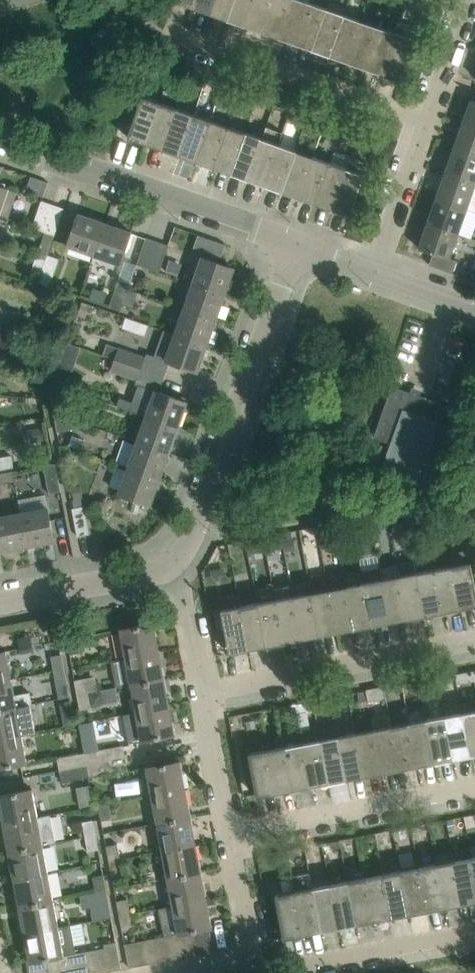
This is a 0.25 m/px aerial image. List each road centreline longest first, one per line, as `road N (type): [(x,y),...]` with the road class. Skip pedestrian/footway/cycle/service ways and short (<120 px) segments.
road 1 (residential): [(179,572),(297,249)]
road 2 (residential): [(0,144),(297,249)]
road 3 (residential): [(425,121),(169,34)]
road 4 (unclassified): [(203,688),(467,636)]
road 5 (unclassified): [(228,831),(474,782)]
road 6 (residential): [(241,954),(276,968),(474,929)]
road 7 (residential): [(0,606),(179,572)]
road 8 (residential): [(373,275),(425,121)]
road 9 (residential): [(228,831),(203,688)]
road 10 (residential): [(425,121),(467,0)]
road 11 (residential): [(241,954),(247,939),(228,831)]

